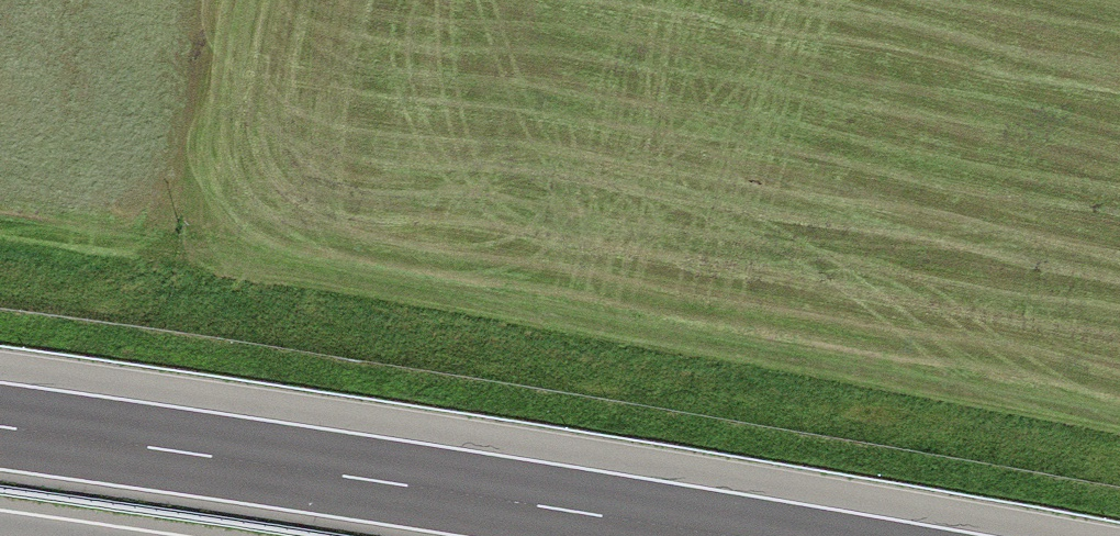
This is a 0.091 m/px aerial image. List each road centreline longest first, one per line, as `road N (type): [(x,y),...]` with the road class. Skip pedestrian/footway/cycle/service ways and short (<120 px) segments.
road 1 (track): [(1119,422),(0,234)]
road 2 (motorway): [(732,535),(0,425)]

